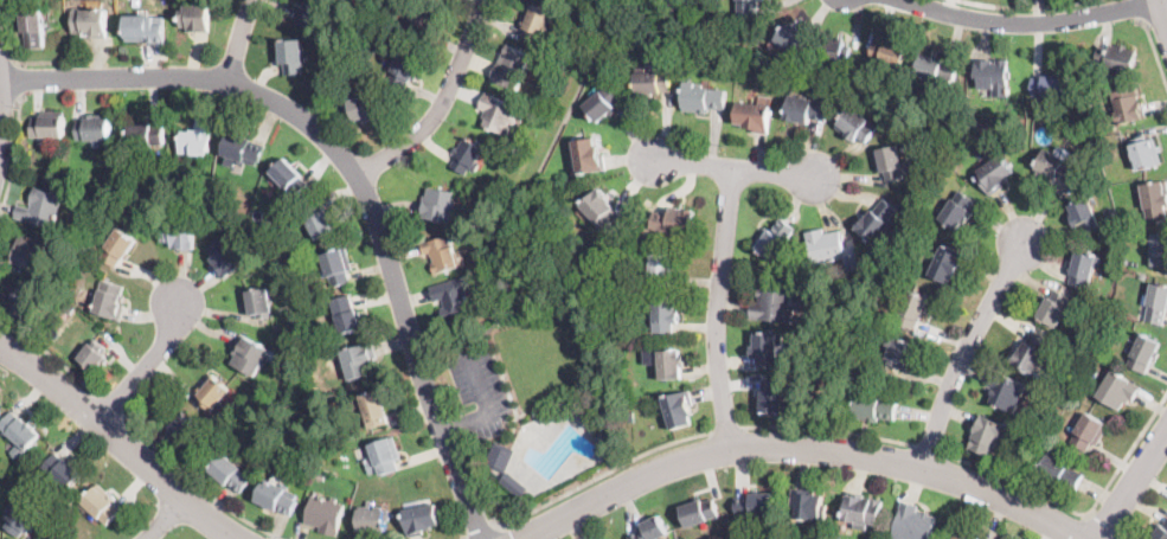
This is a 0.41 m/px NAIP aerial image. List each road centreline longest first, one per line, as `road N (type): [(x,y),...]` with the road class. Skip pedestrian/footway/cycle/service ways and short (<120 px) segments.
road 1 (residential): [(0,79),(229,83),(267,97),(318,133),(367,191),(442,436),(483,538)]
road 2 (residential): [(527,538),(679,460),(772,444),(923,470),(1079,538)]
road 3 (residential): [(0,348),(237,538)]
road 4 (residential): [(735,445),(718,320),(732,172)]
road 5 (residential): [(1154,0),(1009,23),(895,0)]
road 6 (residential): [(923,470),(963,358),(1025,239)]
road 7 (residential): [(358,173),(435,117),(486,0)]
road 8 (residential): [(819,179),(655,160)]
road 9 (residential): [(98,423),(156,359),(179,303)]
road 10 (residential): [(1166,434),(1097,538)]

